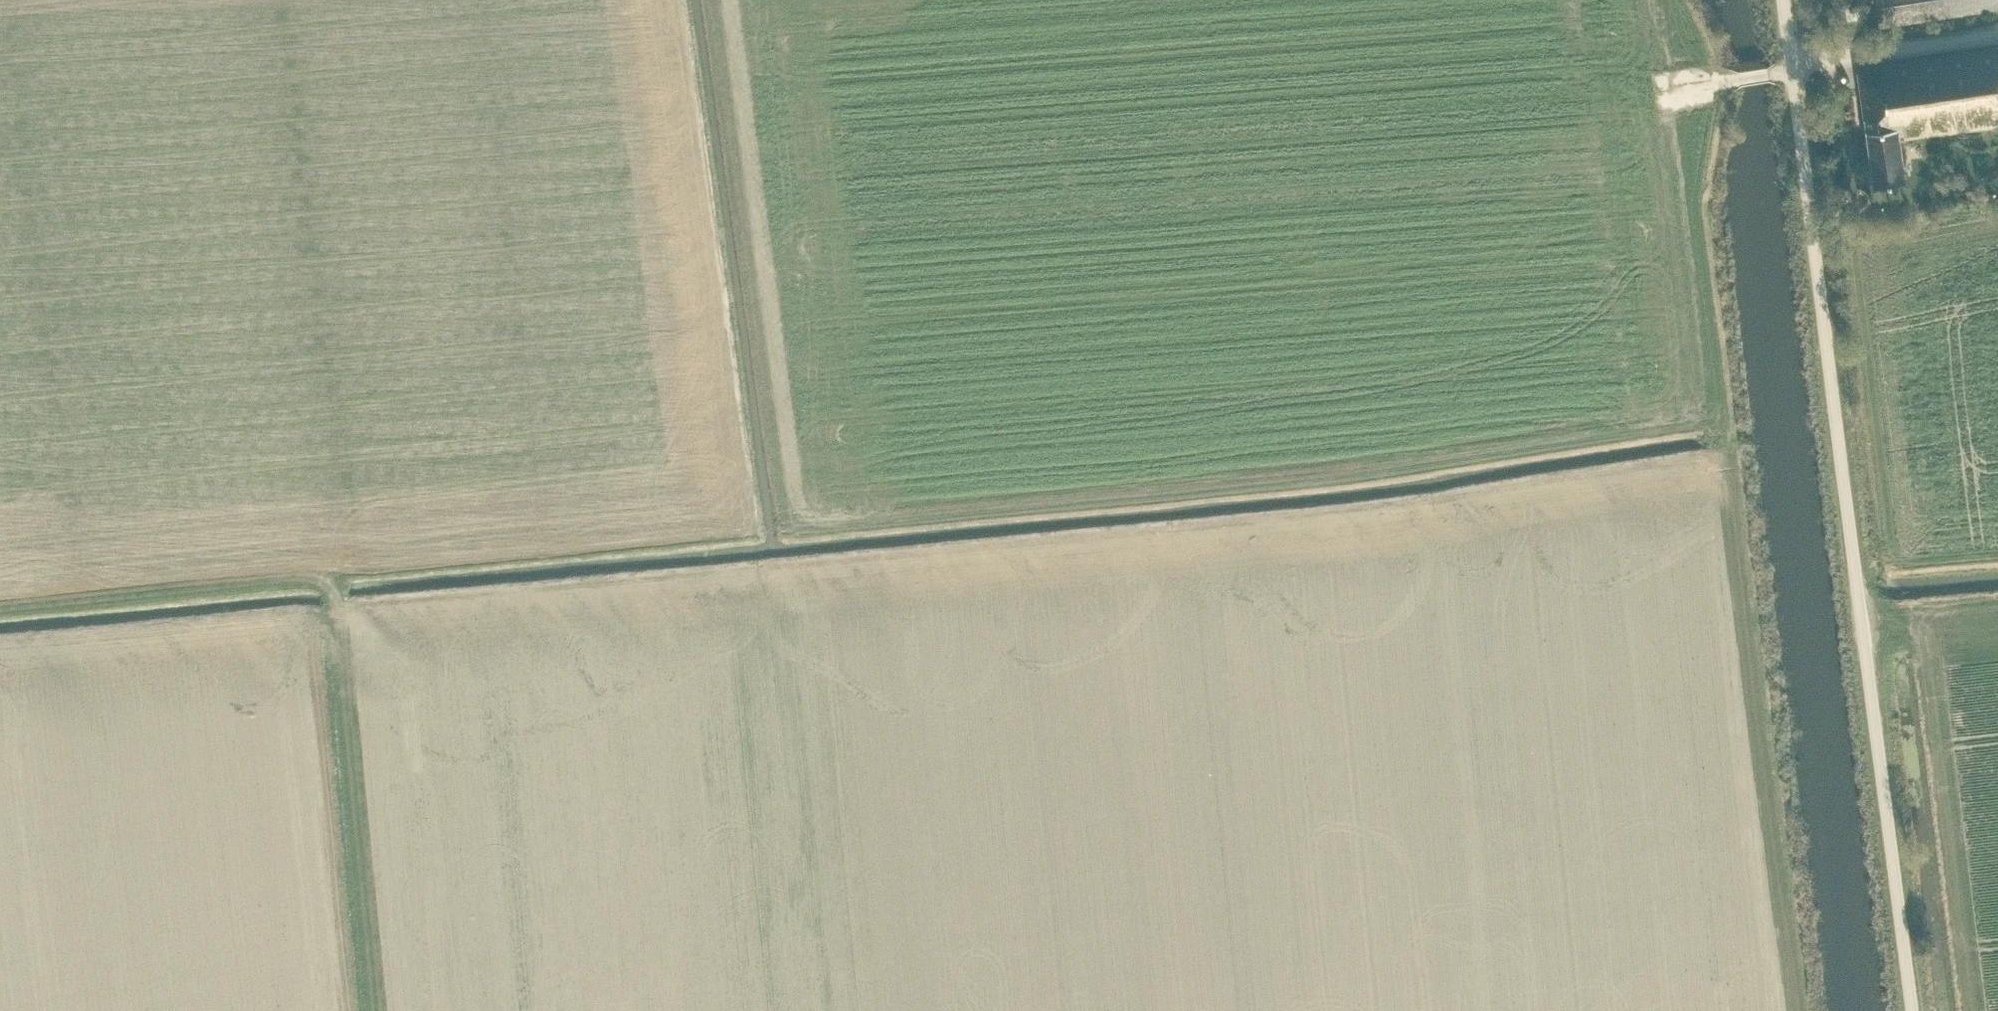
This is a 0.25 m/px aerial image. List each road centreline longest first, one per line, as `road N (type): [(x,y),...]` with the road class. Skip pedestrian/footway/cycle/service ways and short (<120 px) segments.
road 1 (unclassified): [(1912,1010),(1781,0)]

